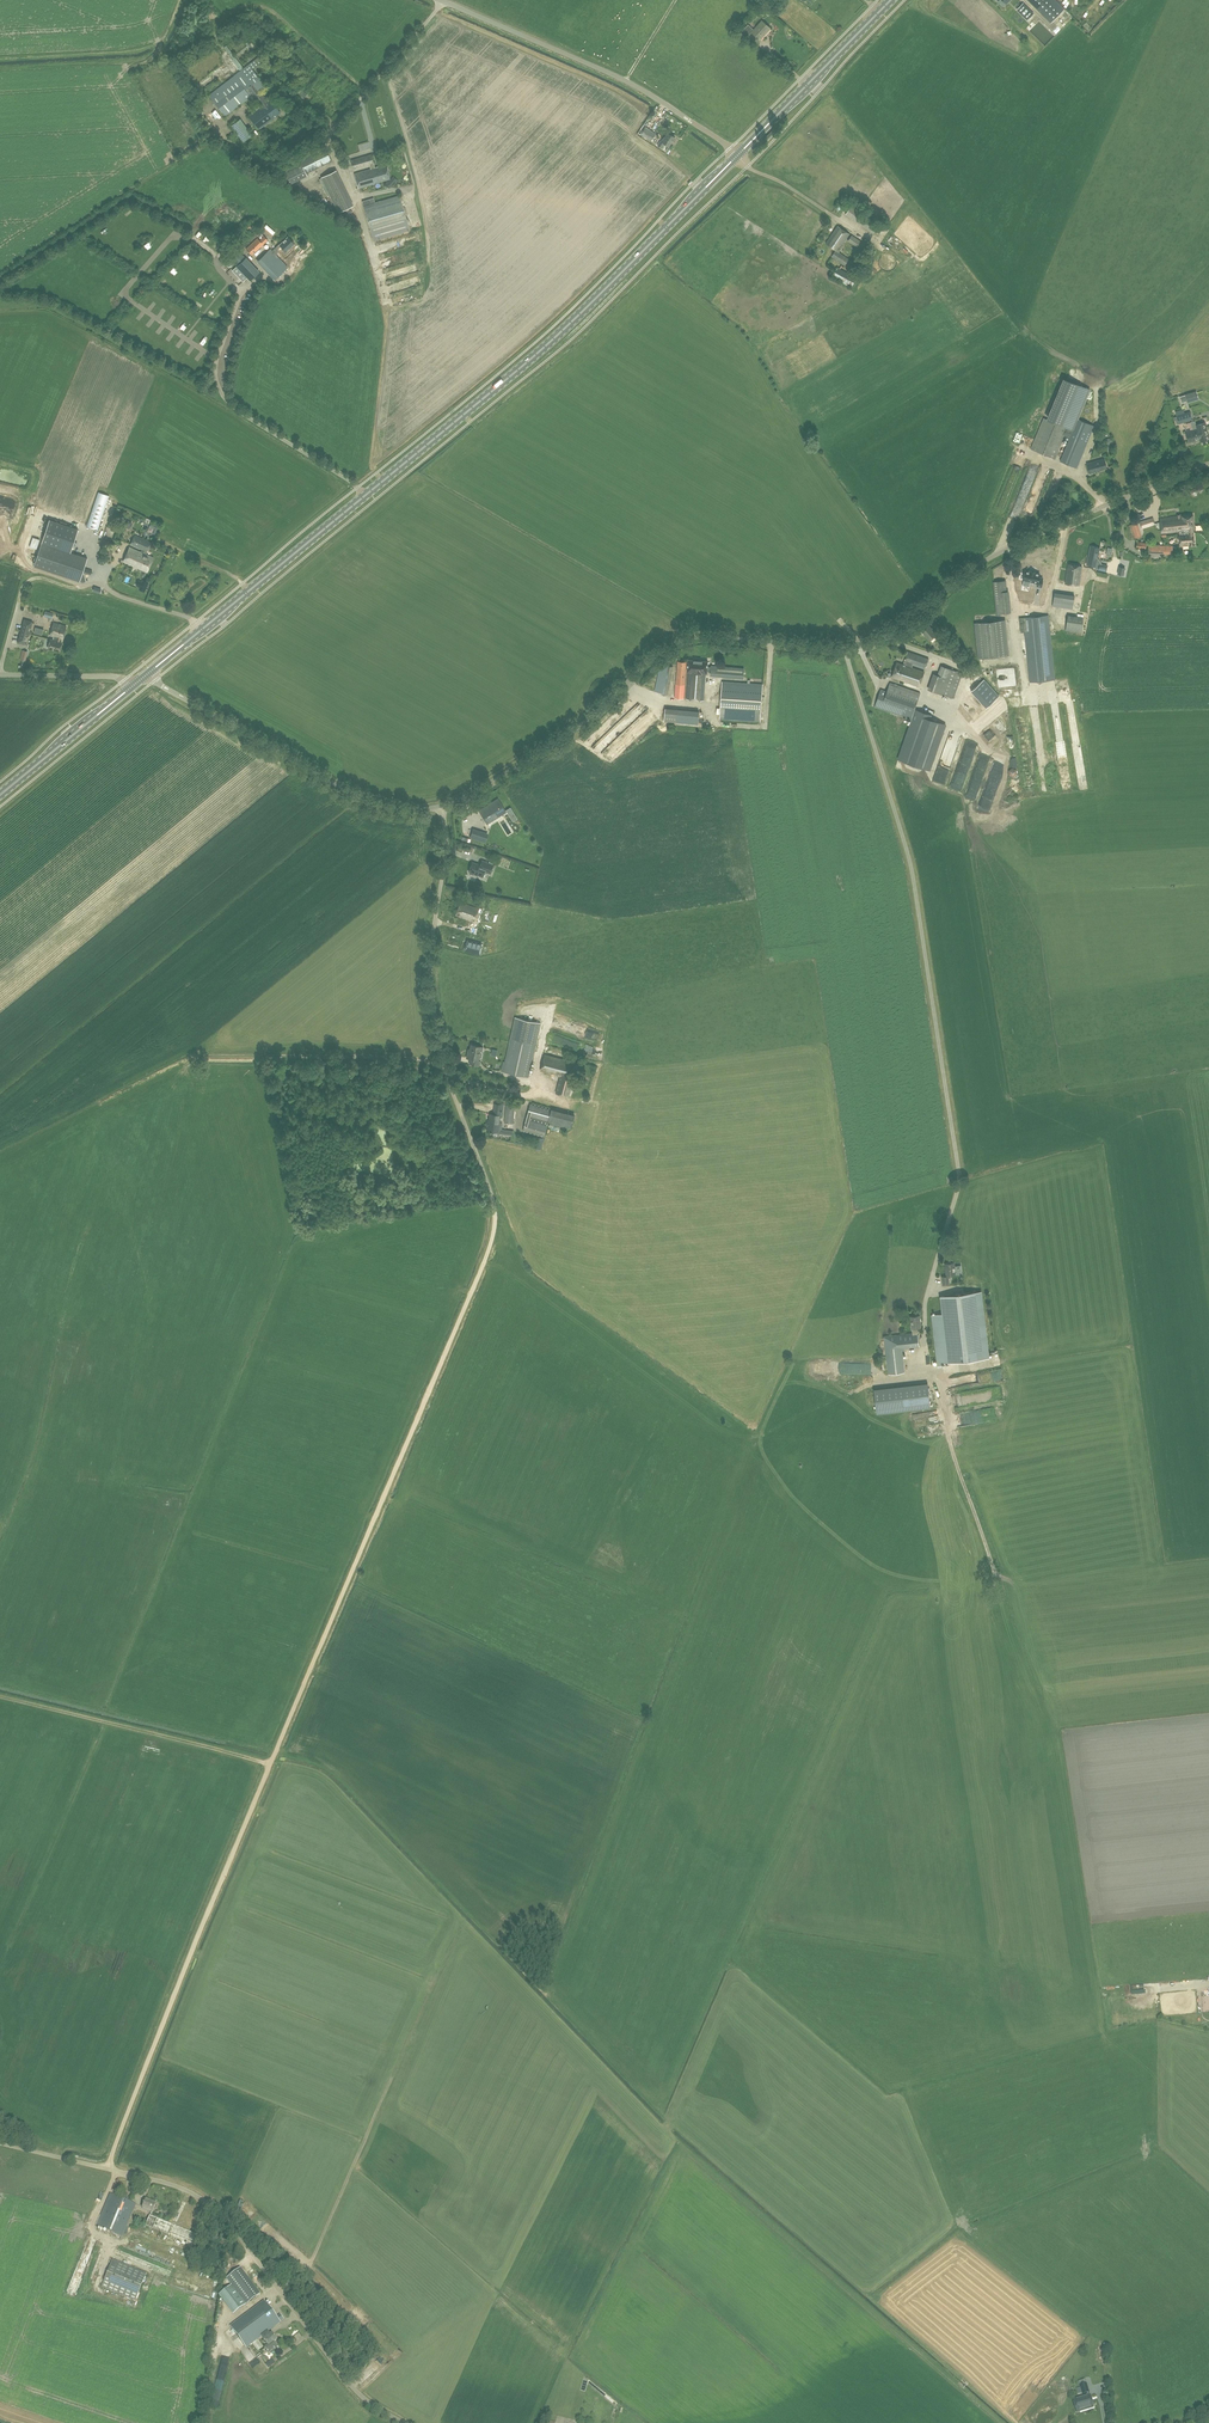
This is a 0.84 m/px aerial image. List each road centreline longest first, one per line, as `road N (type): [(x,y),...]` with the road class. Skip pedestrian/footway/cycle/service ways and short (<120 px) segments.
road 1 (track): [(107,2168),(221,1879),(487,1256),(495,1210)]
road 2 (primary): [(147,674),(528,362),(738,156)]
road 3 (unclassified): [(924,1305),(959,1178),(910,864),(844,647)]
road 4 (unclassified): [(405,2422),(352,2387),(202,2199),(155,2180),(0,2144)]
road 5 (unclassified): [(441,807),(561,736),(687,634),(844,647)]
road 6 (unclassified): [(844,647),(878,636),(1005,549),(1208,464)]
road 7 (unclassified): [(738,156),(625,82),(442,0)]
road 8 (unclassified): [(441,807),(395,808),(352,794),(147,674)]
road 9 (primary): [(738,156),(892,0)]
road 10 (primary): [(0,795),(131,687)]
road 11 (unclassified): [(131,687),(115,677),(0,675)]

